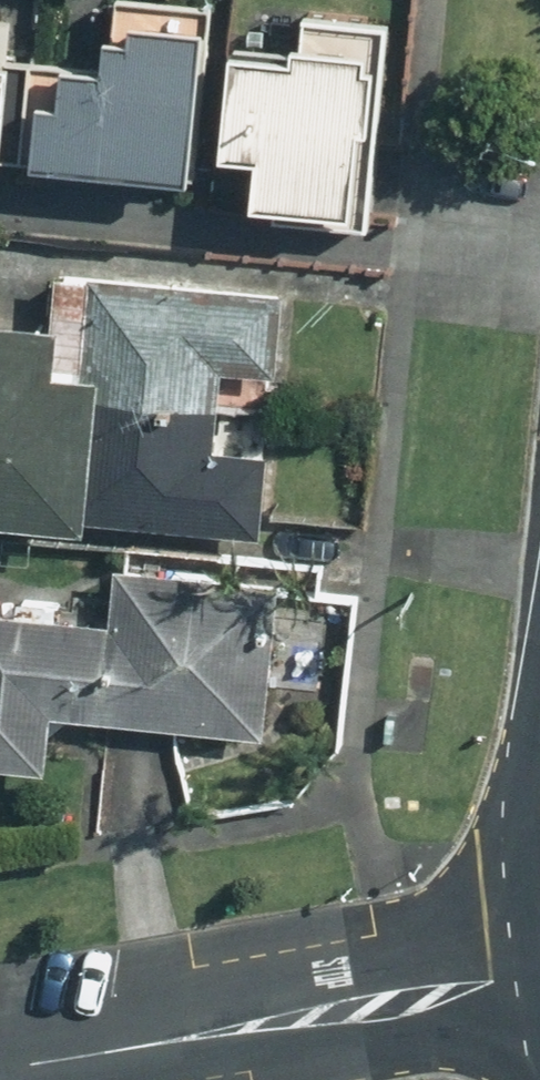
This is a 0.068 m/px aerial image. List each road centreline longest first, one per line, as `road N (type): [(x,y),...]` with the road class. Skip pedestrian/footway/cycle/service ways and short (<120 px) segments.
road 1 (residential): [(538,981),(0,1075)]
road 2 (secondary): [(538,981),(528,886),(539,753)]

